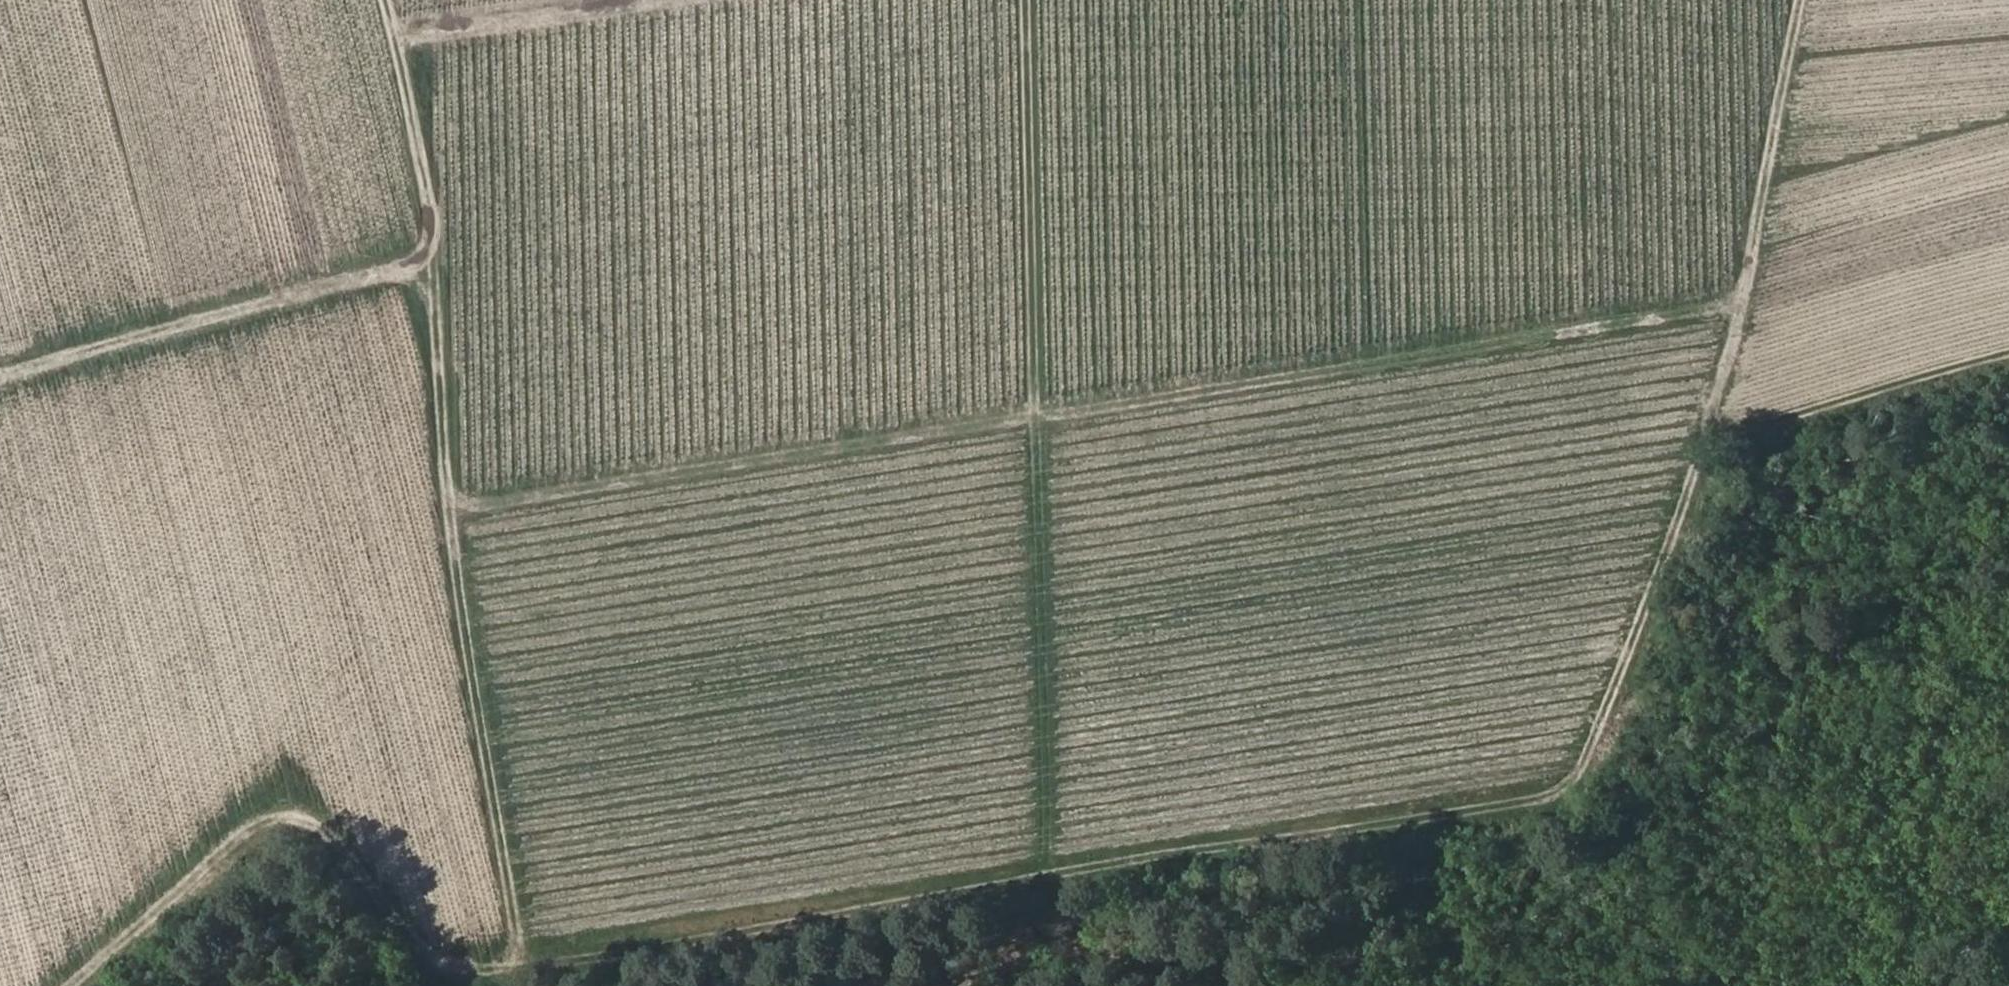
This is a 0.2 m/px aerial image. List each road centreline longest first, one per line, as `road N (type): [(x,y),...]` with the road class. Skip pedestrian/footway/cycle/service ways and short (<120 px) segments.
road 1 (track): [(2008,351),(1761,417),(1718,419),(1578,773),(1557,790),(1140,859),(958,902),(476,970),(444,960),(342,841),(296,819),(97,985)]
road 2 (track): [(1745,297),(468,508),(447,501)]
road 3 (track): [(385,0),(428,192),(431,235),(423,261),(461,640),(528,985)]
road 4 (track): [(1029,0),(1048,880)]
road 5 (track): [(423,261),(0,379)]
road 6 (track): [(1803,0),(1718,419)]
road 7 (track): [(636,0),(394,35)]
road 8 (track): [(1578,773),(1564,822),(1486,985)]

